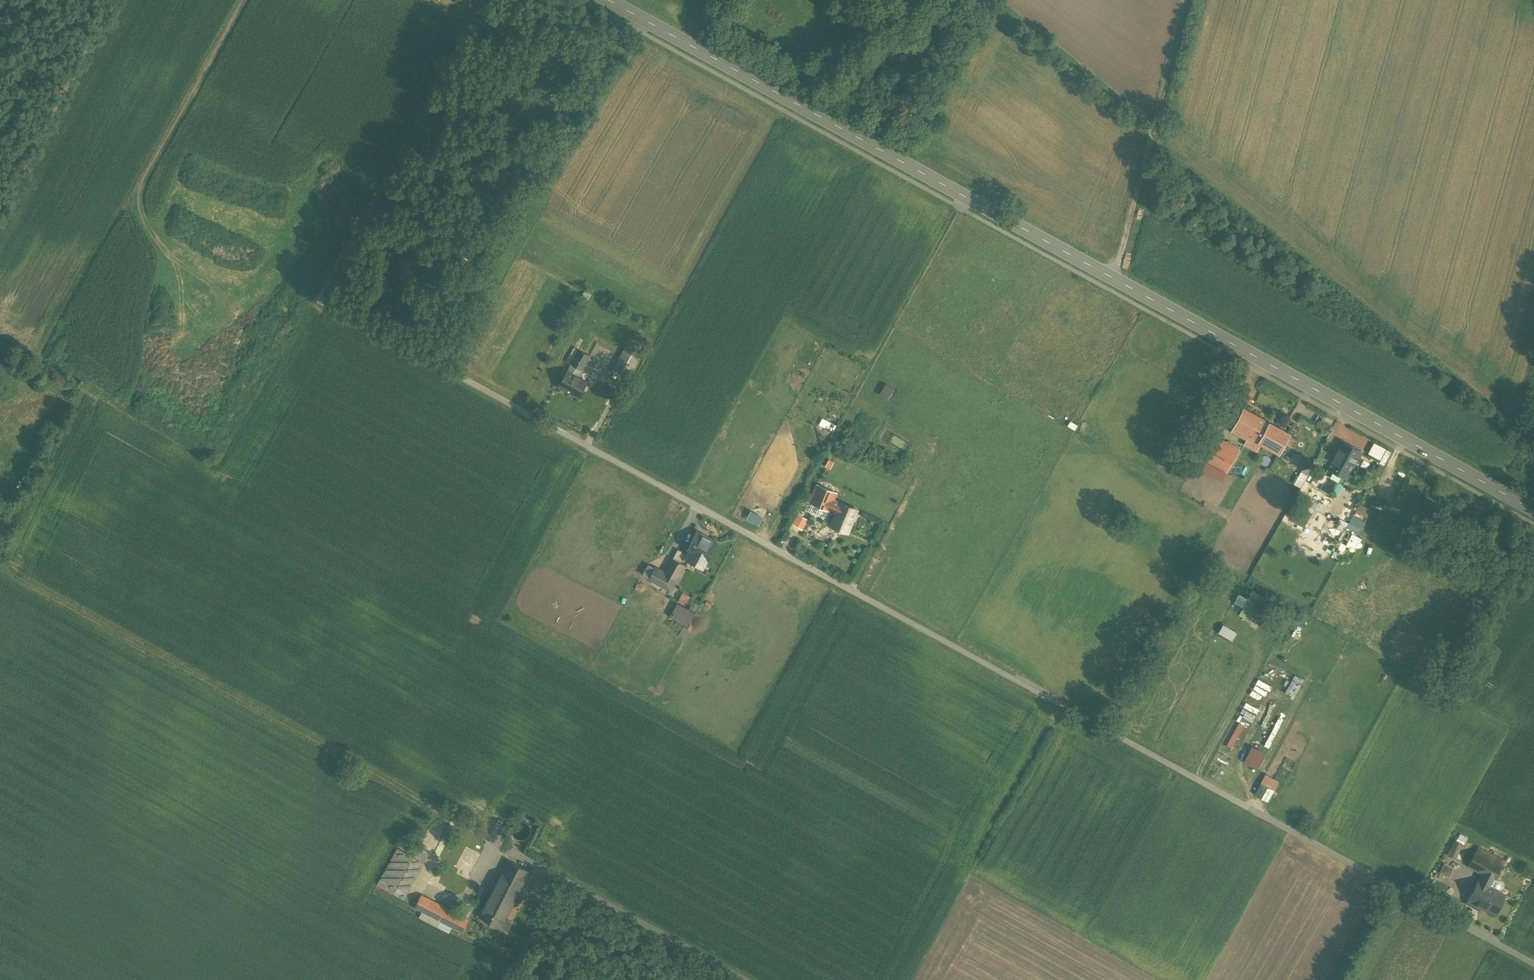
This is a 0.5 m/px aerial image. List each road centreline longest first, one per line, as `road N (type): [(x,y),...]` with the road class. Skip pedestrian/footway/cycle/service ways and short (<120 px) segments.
road 1 (residential): [(1533,963),(325,298),(330,273),(488,0)]
road 2 (tertiary): [(605,0),(1533,510)]
road 3 (residential): [(753,979),(478,830)]
road 4 (track): [(1113,279),(1186,0)]

